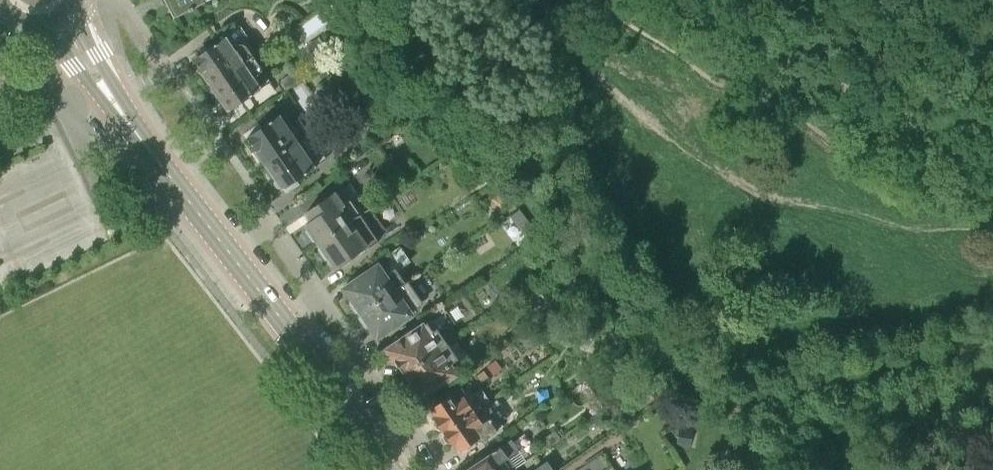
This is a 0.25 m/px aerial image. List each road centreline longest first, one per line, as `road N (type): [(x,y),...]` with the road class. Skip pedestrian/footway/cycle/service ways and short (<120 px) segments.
road 1 (tertiary): [(389,469),(54,19)]

